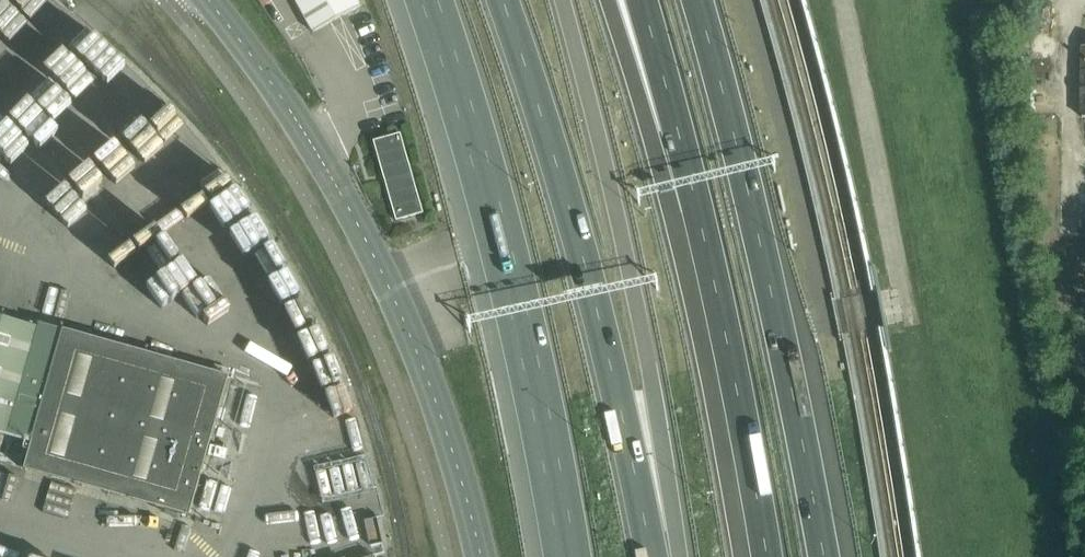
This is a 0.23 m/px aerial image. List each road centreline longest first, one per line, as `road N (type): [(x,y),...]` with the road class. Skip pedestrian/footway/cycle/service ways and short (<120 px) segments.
road 1 (unclassified): [(481,556),(409,324),(335,179),(208,0)]
road 2 (motorway): [(499,0),(599,315),(649,556)]
road 3 (motorway): [(434,0),(489,170),(575,556)]
road 4 (motorway): [(822,556),(780,343),(695,0)]
road 5 (motorway): [(765,556),(732,374),(641,0)]

